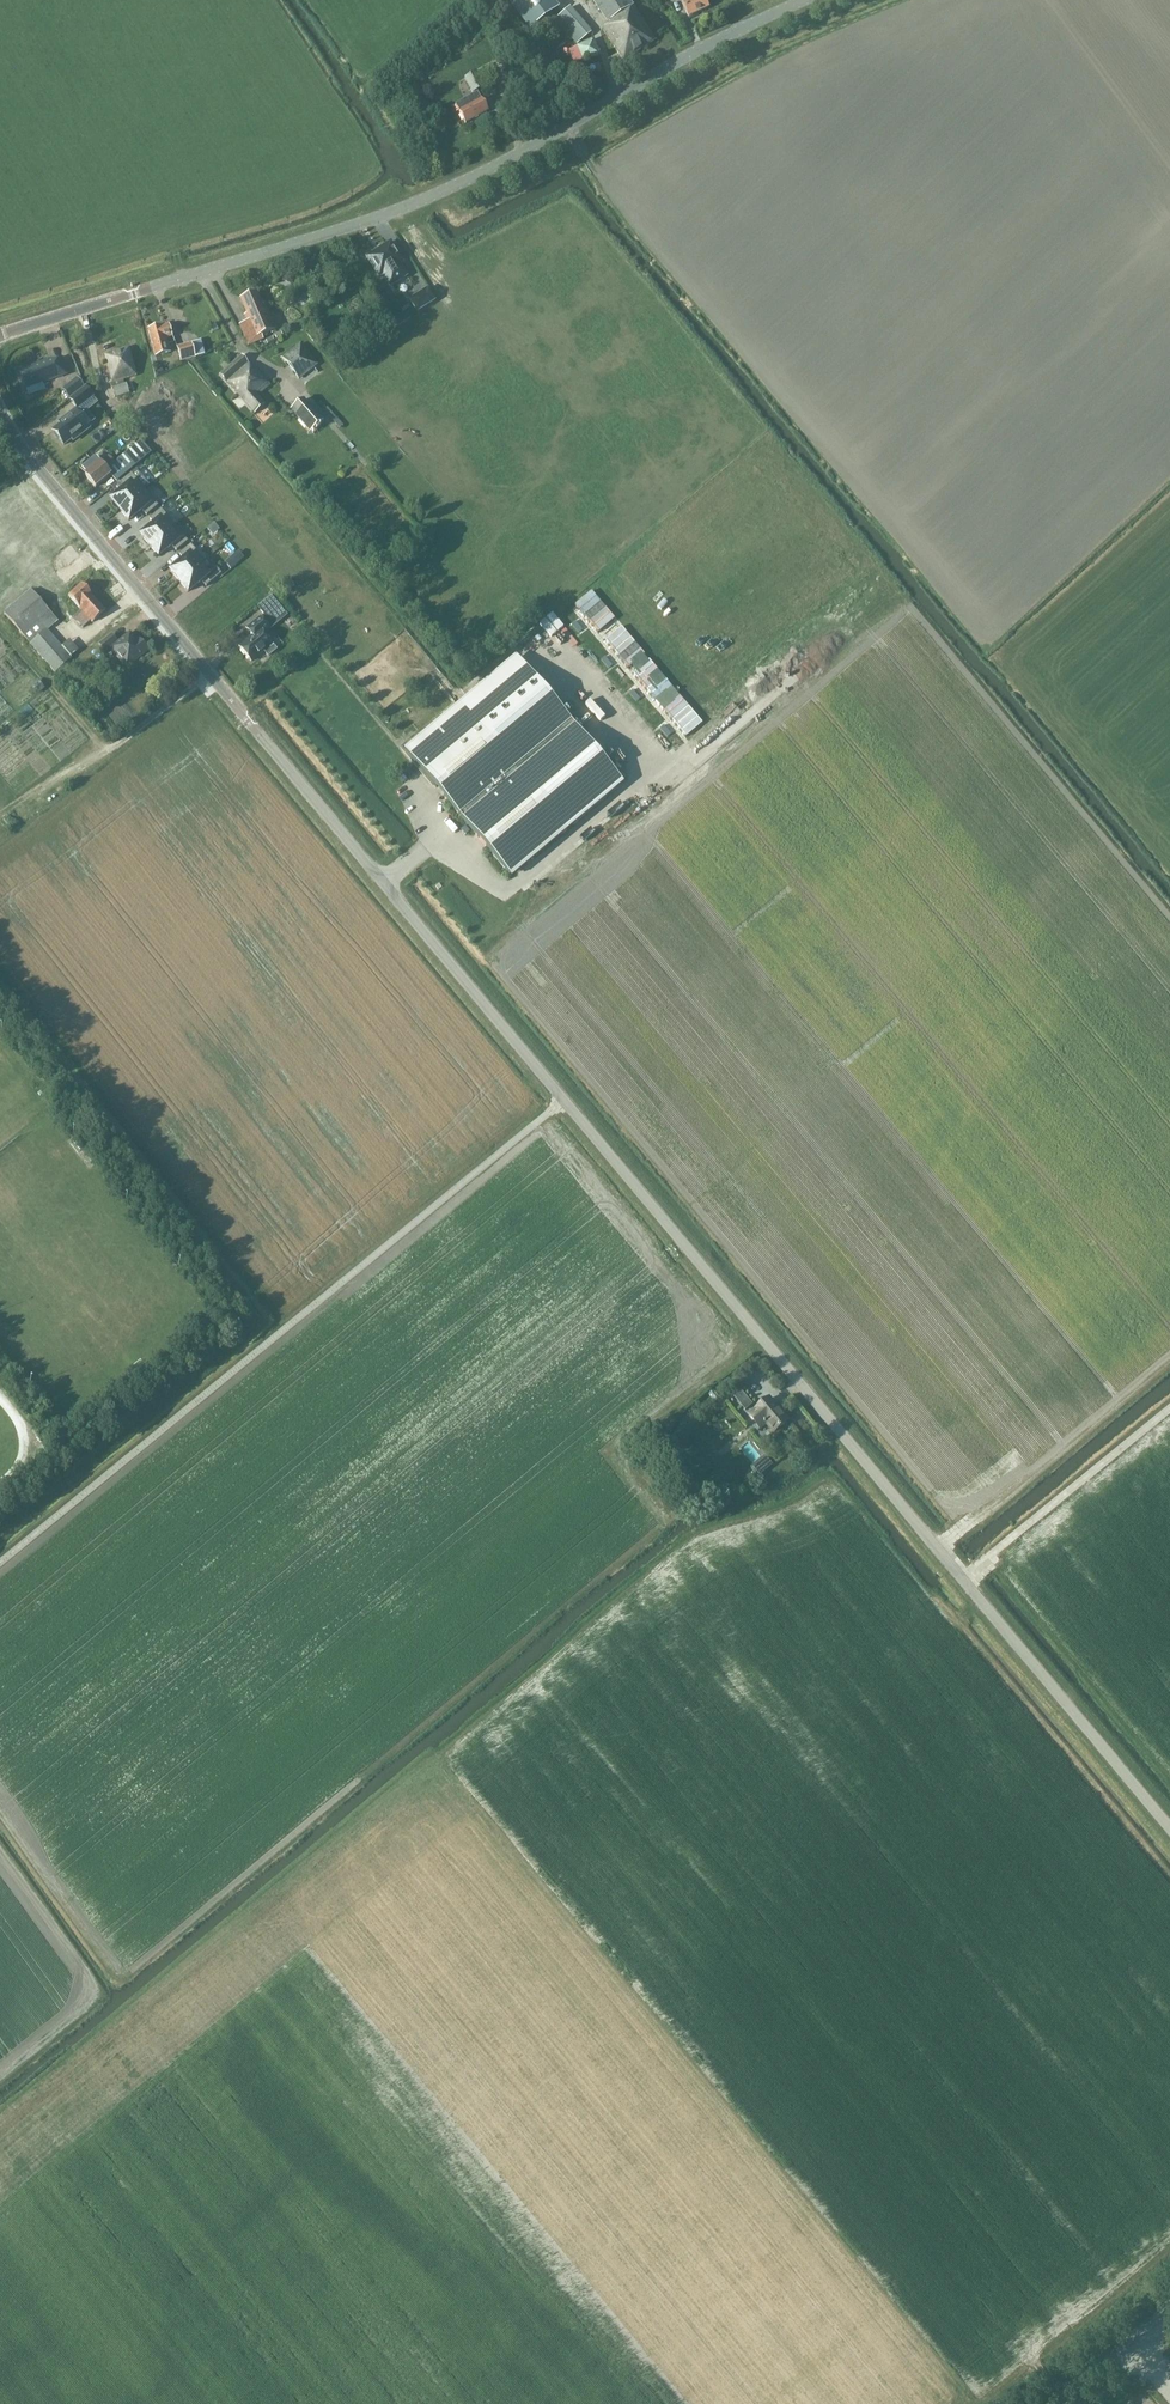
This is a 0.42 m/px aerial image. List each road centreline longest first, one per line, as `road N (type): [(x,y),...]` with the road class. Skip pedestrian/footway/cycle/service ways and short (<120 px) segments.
road 1 (unclassified): [(1169,1831),(43,475),(0,408)]
road 2 (unclassified): [(0,333),(420,201),(805,0)]
road 3 (unclassified): [(1056,2403),(1169,2307)]

